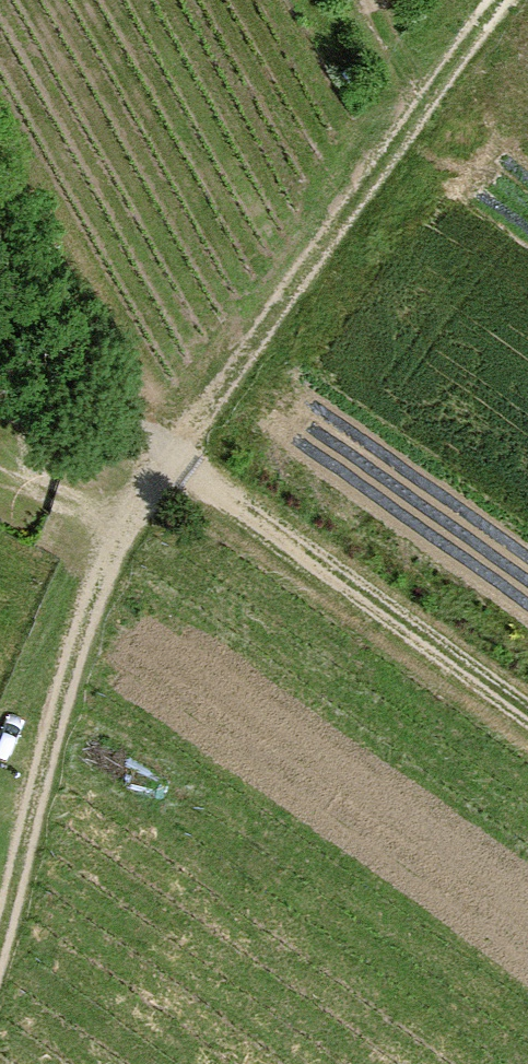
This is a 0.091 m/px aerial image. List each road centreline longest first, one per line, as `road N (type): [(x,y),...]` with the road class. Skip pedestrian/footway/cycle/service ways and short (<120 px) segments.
road 1 (track): [(0,933),(83,620),(123,523),(503,0)]
road 2 (track): [(0,268),(172,458),(527,717)]

